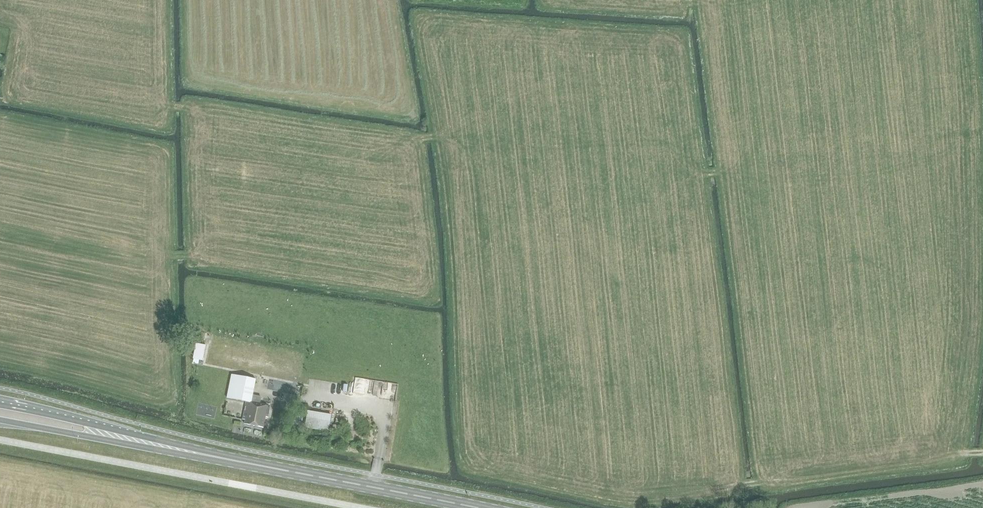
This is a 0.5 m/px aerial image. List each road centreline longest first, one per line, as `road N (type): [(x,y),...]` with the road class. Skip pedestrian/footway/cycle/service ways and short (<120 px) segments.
road 1 (primary): [(466,507),(195,453)]
road 2 (primary): [(195,453),(0,405)]
road 3 (primary): [(0,420),(195,453)]

